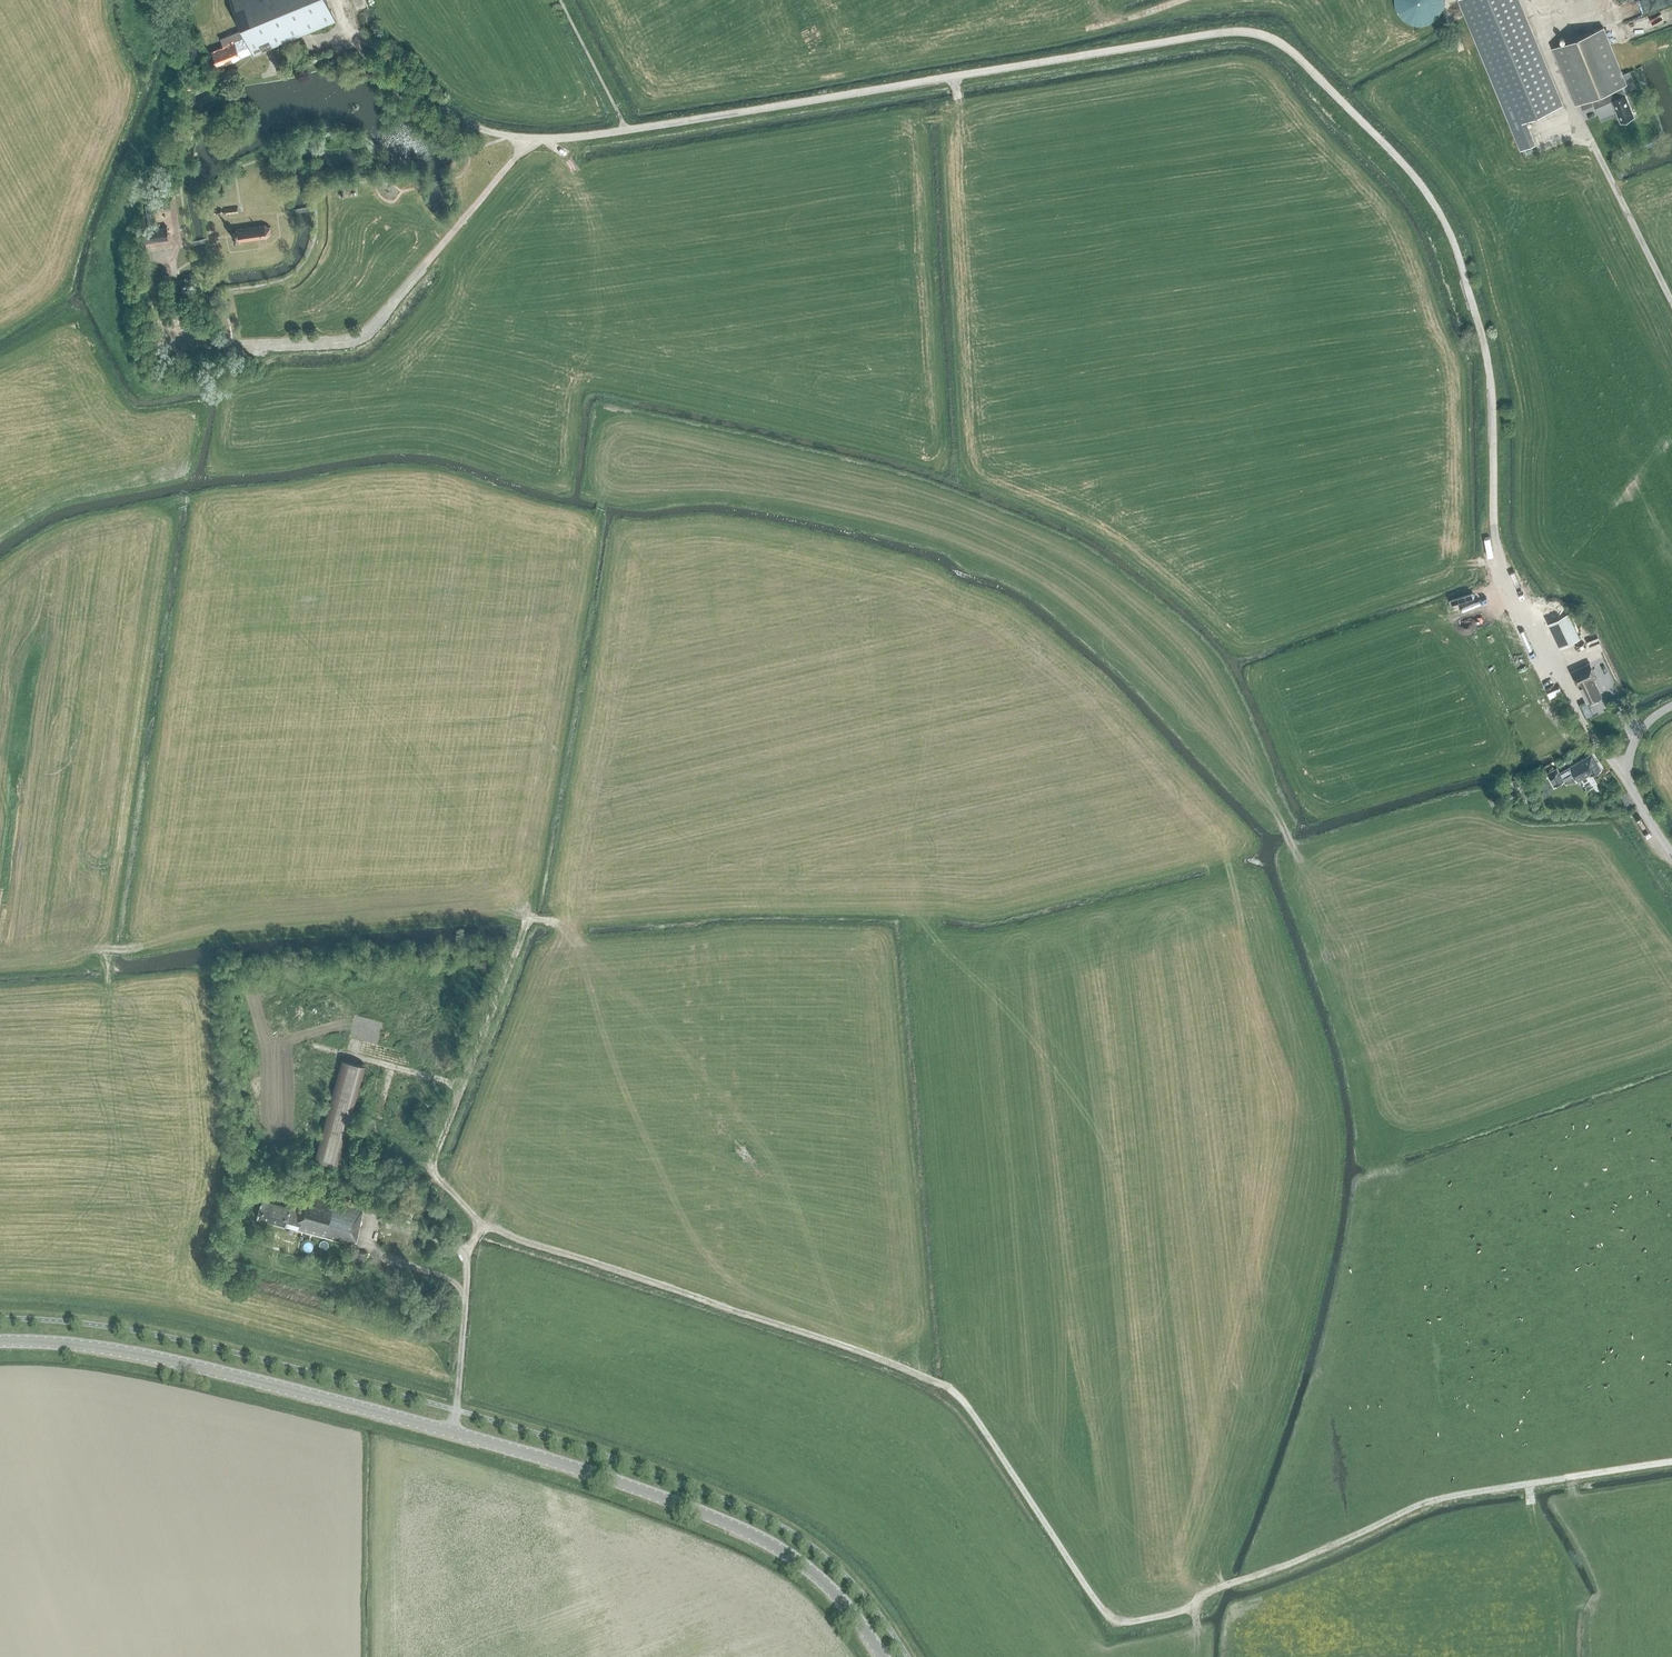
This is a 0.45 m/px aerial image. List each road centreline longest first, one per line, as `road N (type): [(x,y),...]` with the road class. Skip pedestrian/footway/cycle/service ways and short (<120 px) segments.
road 1 (unclassified): [(1627,774),(1579,713),(1495,545),(1489,382),(1443,227),(1386,152),(1273,42),(1224,35),(625,130)]
road 2 (track): [(1671,1464),(1443,1500),(1231,1584),(1175,1615),(1118,1625),(949,1390),(505,1235),(475,1236),(461,1258)]
road 3 (secondary): [(883,1656),(848,1607),(797,1561),(654,1494),(213,1369),(99,1347),(0,1340)]

